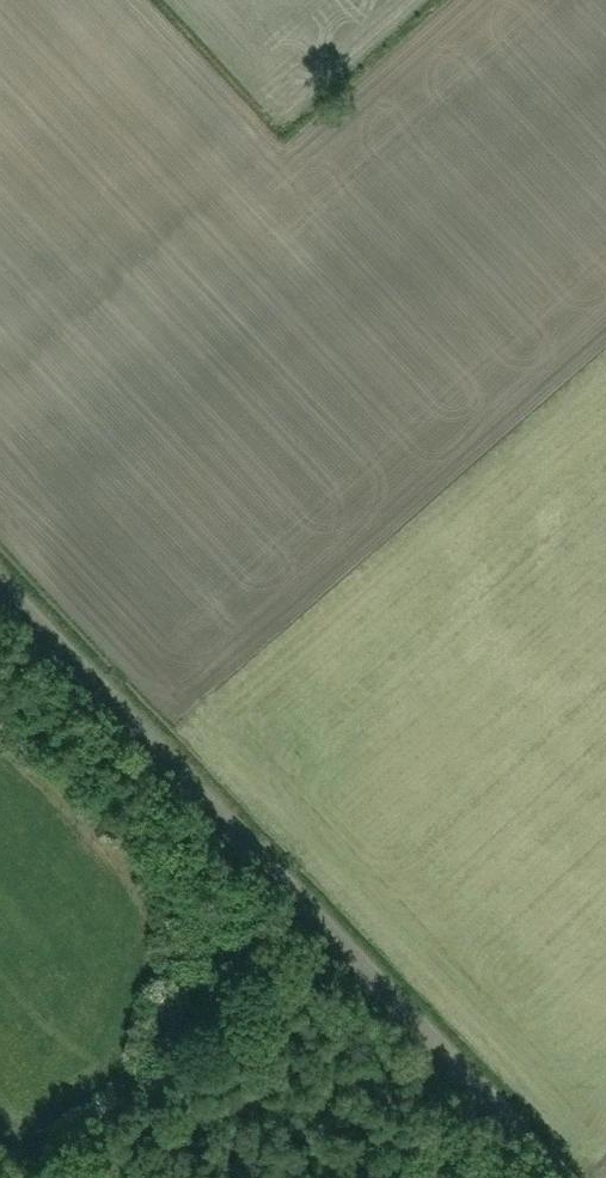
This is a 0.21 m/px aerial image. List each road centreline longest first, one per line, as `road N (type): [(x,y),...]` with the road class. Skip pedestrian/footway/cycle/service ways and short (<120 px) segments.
road 1 (unclassified): [(553,1177),(0,584)]

